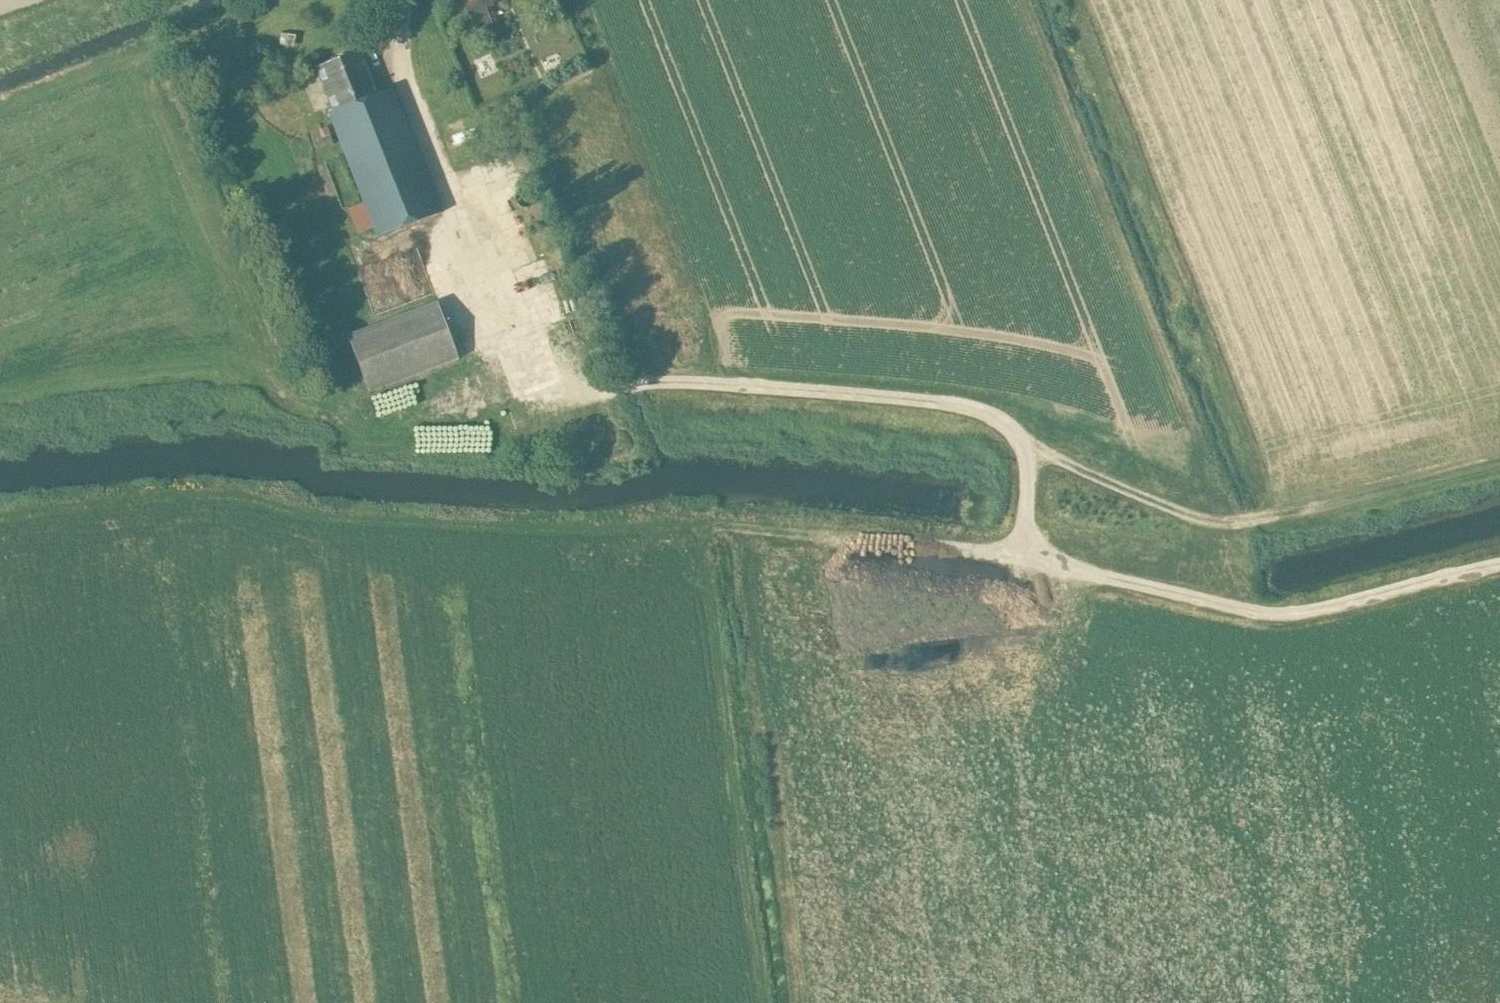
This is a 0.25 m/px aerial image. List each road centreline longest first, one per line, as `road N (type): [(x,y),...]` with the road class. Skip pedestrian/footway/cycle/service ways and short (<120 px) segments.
road 1 (track): [(1499,562),(1313,611),(1260,614),(1015,553),(711,526)]
road 2 (track): [(1015,553),(1029,414),(710,381),(532,385),(515,357)]

